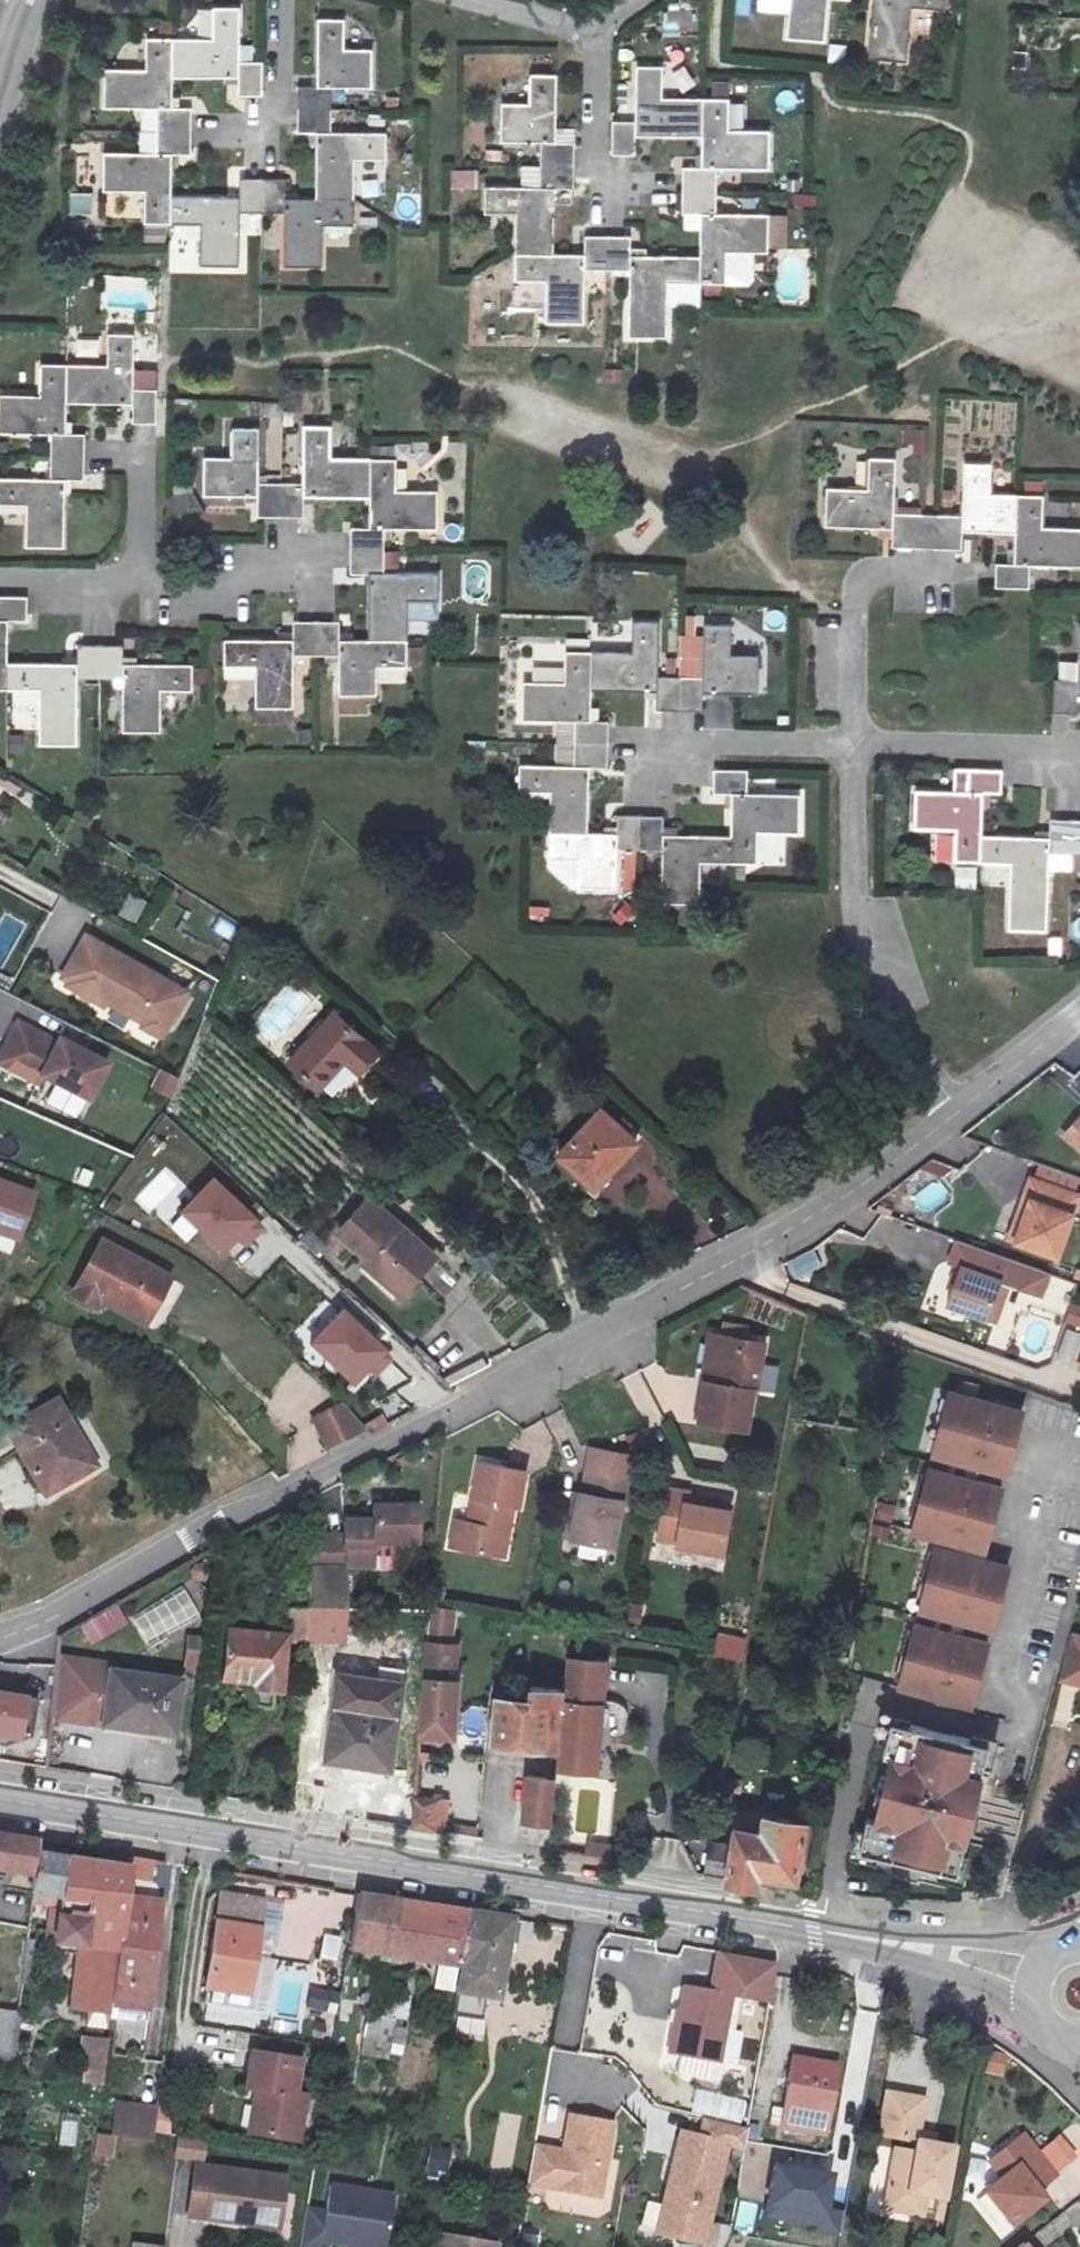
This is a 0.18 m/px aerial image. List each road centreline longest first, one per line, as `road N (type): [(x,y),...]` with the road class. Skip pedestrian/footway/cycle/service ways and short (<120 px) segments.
road 1 (residential): [(955,1109),(887,1166),(513,1380),(0,1639)]
road 2 (secondary): [(0,1801),(815,1930)]
road 3 (residential): [(815,1930),(874,1701),(1024,1740),(1034,1703),(1002,1695),(1043,1539),(1013,1531),(1032,1456),(1079,1469)]
road 4 (residential): [(854,744),(851,896),(868,950),(955,1109)]
road 5 (residential): [(318,580),(244,579),(228,591),(0,579)]
road 6 (secondary): [(1057,1946),(815,1930)]
road 7 (secondary): [(815,1930),(1031,1998)]
road 8 (residential): [(918,576),(868,574),(854,744)]
road 9 (residential): [(854,744),(1062,753)]
road 10 (residential): [(648,736),(854,744)]
road 11 (residential): [(593,32),(593,156),(613,189)]
road 12 (residential): [(1072,1020),(955,1109)]
road 13 (residential): [(283,0),(283,108),(255,130)]
road 14 (residential): [(593,32),(475,0)]
road 15 (residential): [(0,117),(33,0)]

